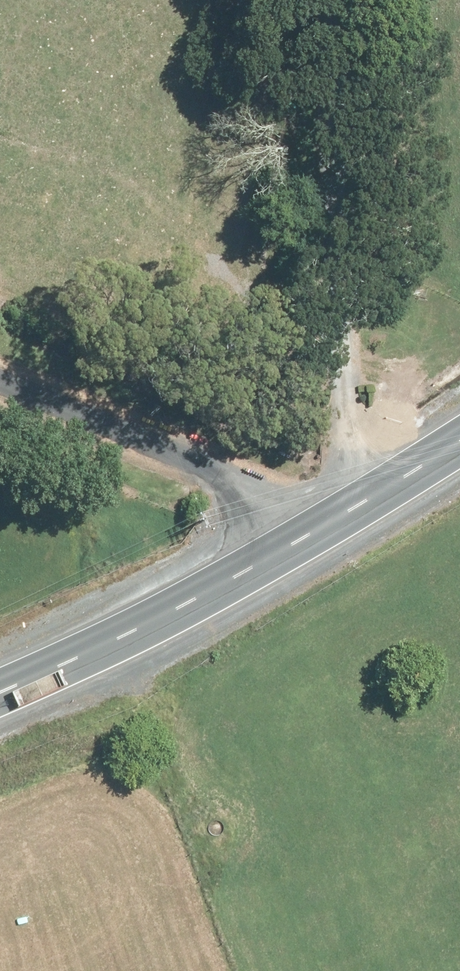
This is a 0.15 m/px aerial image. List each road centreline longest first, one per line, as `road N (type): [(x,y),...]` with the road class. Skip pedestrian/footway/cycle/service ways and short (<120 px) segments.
road 1 (track): [(349,0),(363,507)]
road 2 (secondary): [(363,507),(0,691)]
road 3 (unclassified): [(0,360),(363,507)]

